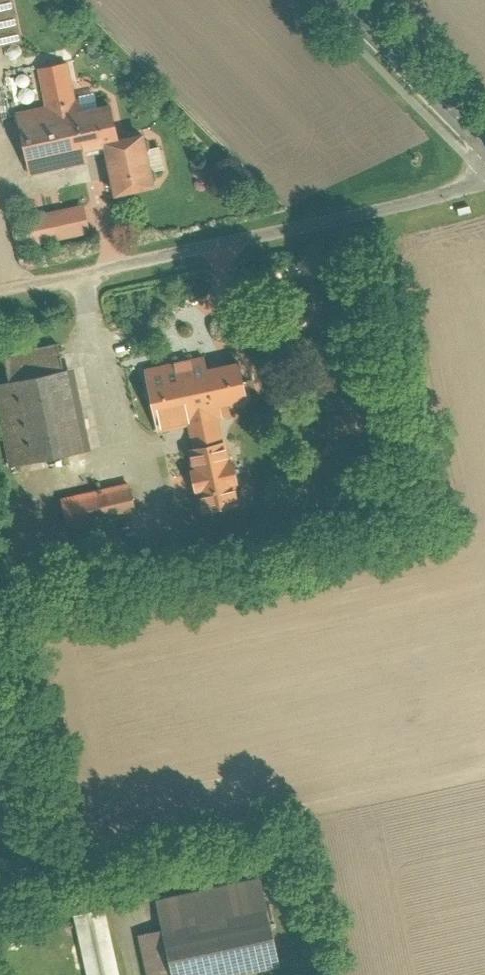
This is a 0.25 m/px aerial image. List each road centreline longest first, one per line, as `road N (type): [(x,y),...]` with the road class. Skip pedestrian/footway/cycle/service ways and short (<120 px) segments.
road 1 (residential): [(9,289),(484,180)]
road 2 (tertiary): [(346,0),(484,142)]

